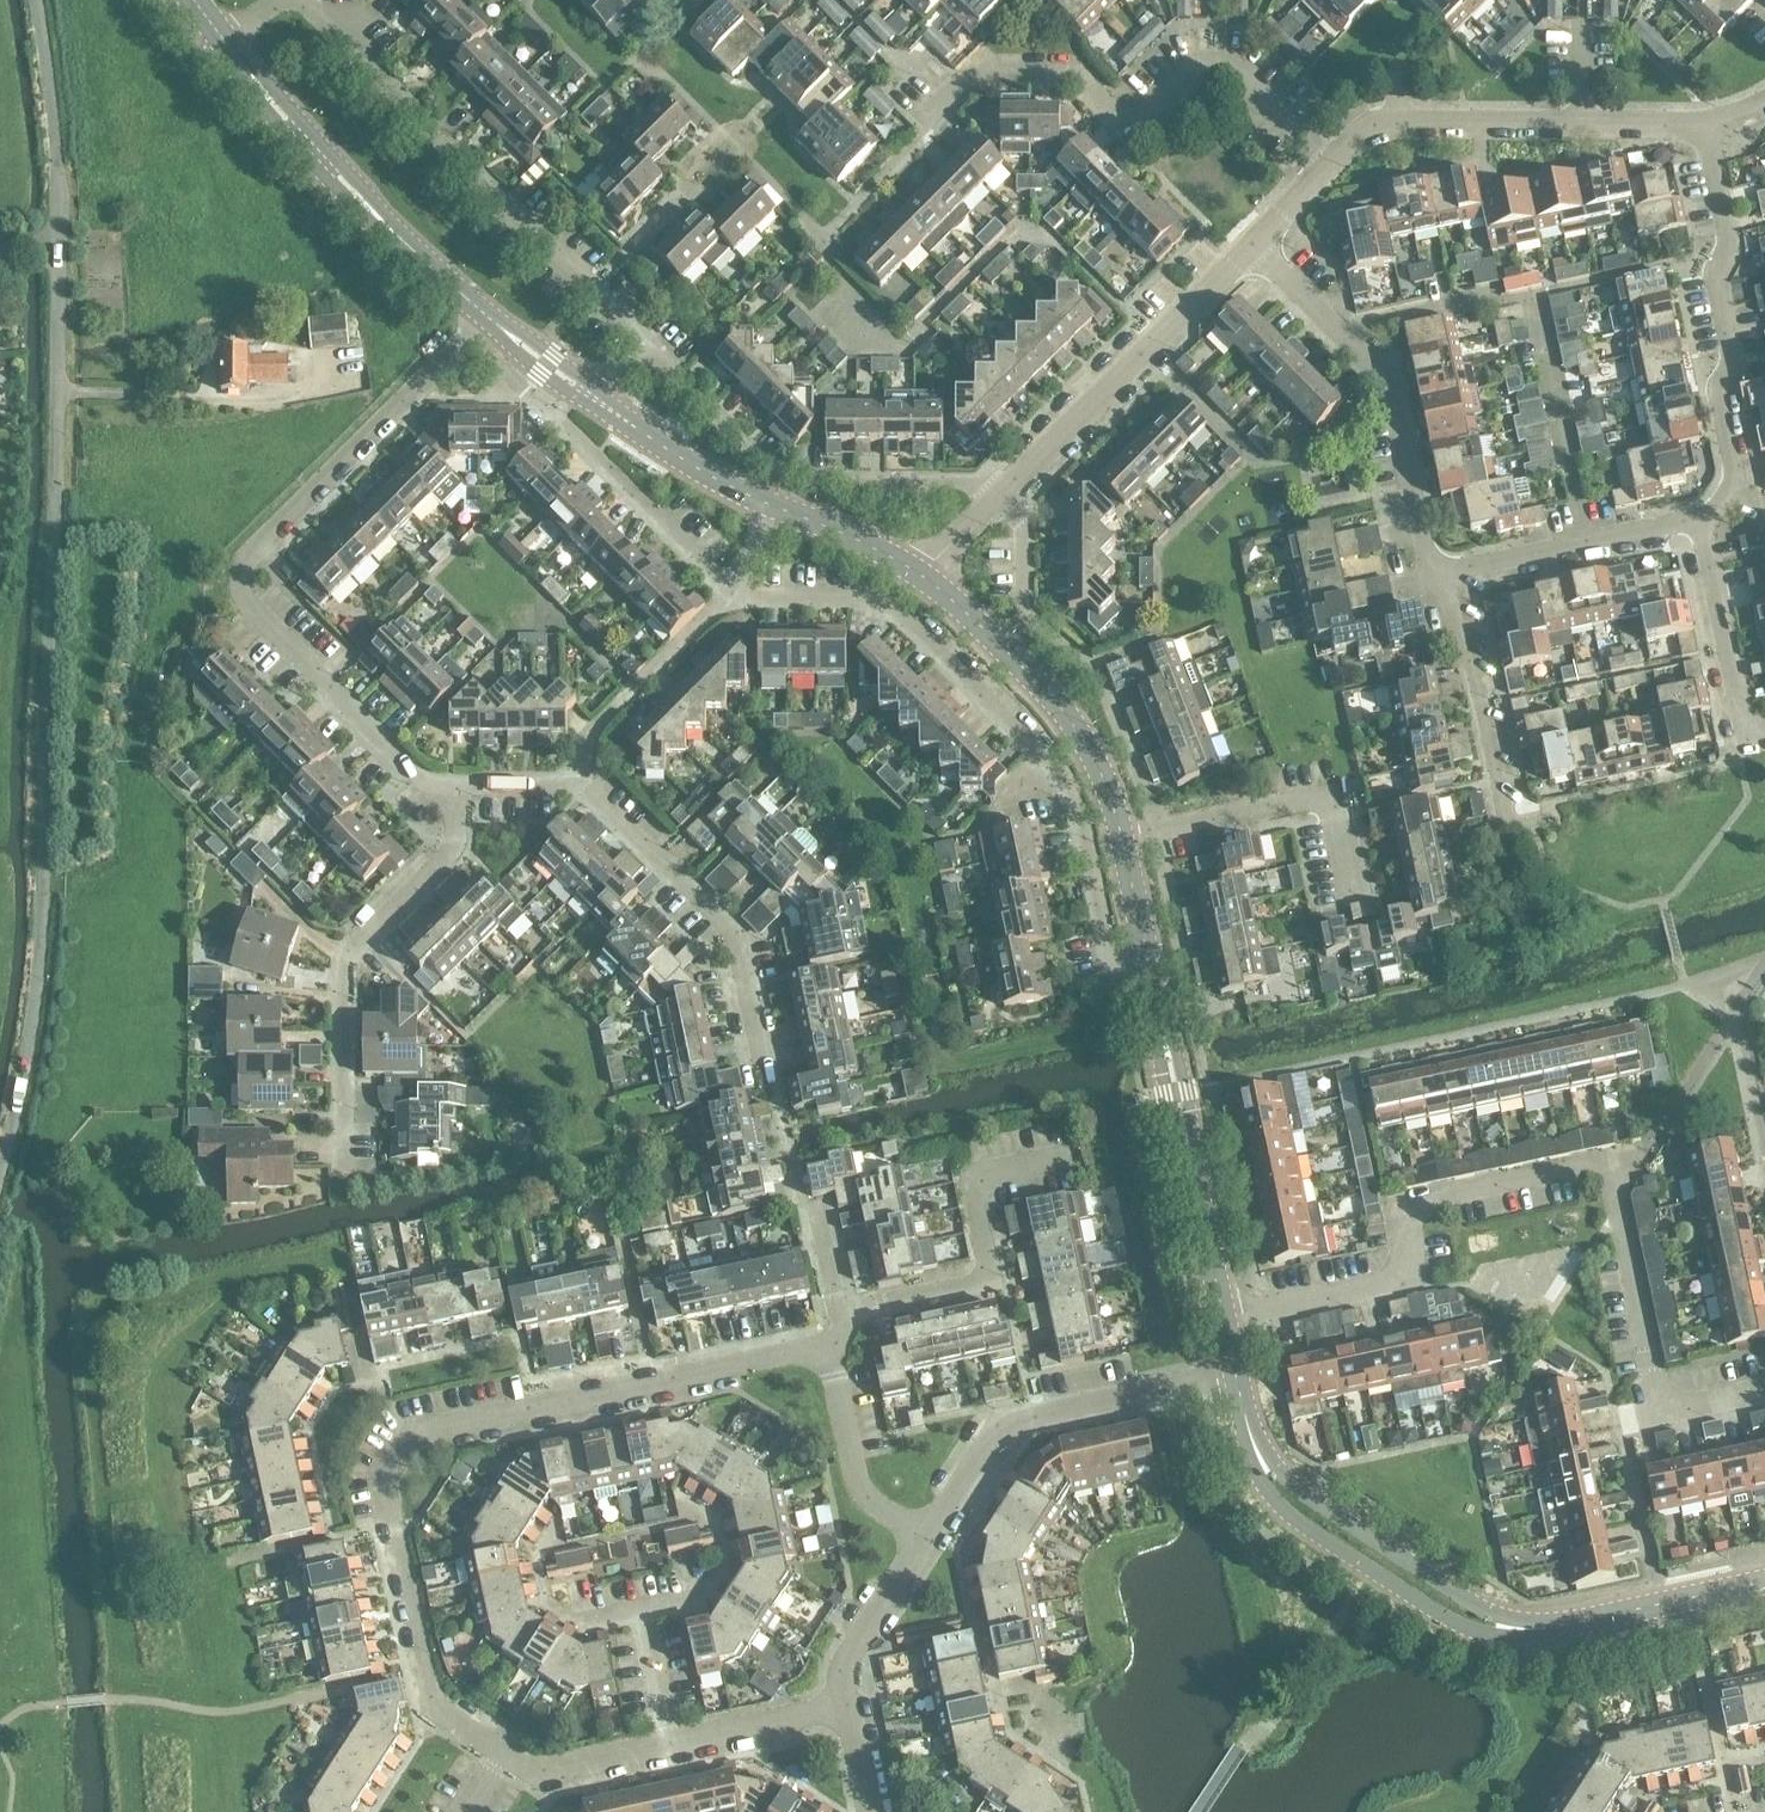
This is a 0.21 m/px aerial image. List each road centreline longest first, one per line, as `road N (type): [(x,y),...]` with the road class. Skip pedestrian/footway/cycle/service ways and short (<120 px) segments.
road 1 (unclassified): [(0,1176),(41,1010),(62,236),(37,0)]
road 2 (residential): [(1224,1314),(1405,1275),(1408,1204),(1611,1166),(1657,1413),(1764,1392)]
road 3 (residential): [(502,1751),(438,1710),(385,1480),(411,1431),(827,1346)]
road 4 (residential): [(457,785),(407,768),(250,610),(239,577),(248,555),(487,316)]
road 5 (residential): [(837,1312),(818,1224),(797,1195),(760,1065),(732,935),(579,783)]
road 6 (residential): [(1113,970),(1077,800),(1059,769),(897,614),(838,595),(738,592)]
road 7 (residential): [(1329,163),(1227,69),(1200,68),(1150,119),(1128,122),(1069,70),(981,69),(919,129)]
road 8 (residential): [(648,344),(298,0)]
road 9 (tertiary): [(1224,1314),(1123,836)]
road 10 (residential): [(343,1168),(343,962),(448,863),(459,831),(457,785)]
road 11 (residential): [(1001,499),(980,481),(795,476),(748,449),(648,344)]
road 12 (residential): [(1448,570),(1427,559),(1391,388),(1250,245)]
road 13 (residential): [(1704,118),(1407,118),(1365,127),(1329,163)]
road 14 (residential): [(1732,493),(1722,395),(1735,361),(1720,289),(1734,251),(1704,118)]
road 15 (residential): [(1157,831),(1090,666),(1029,607),(1018,569),(1020,516),(1001,499)]
road 16 (tertiary): [(928,579),(868,543),(729,485),(597,403)]
road 17 (residential): [(928,1539),(1006,1421),(1235,1373)]
road 18 (tertiary): [(487,316),(350,189),(228,49)]
road 19 (residential): [(1250,245),(1001,499)]
road 20 (residential): [(837,1312),(979,1282),(987,1267),(972,1189),(977,1178),(1068,1155)]
road 21 (tertiary): [(1258,1457),(1263,1484),(1290,1513),(1370,1571),(1463,1626),(1493,1634),(1522,1629)]
road 22 (tertiary): [(1123,836),(1112,794),(1060,707),(928,579)]
road 23 (tertiary): [(1522,1629),(1258,1457)]
road 24 (residential): [(1353,891),(1333,793),(1157,831)]
road 25 (residential): [(1698,516),(1448,570)]
road 26 (residential): [(1505,817),(1448,570)]
road 27 (residential): [(579,783),(605,729),(738,592)]
road 28 (tertiary): [(1522,1629),(1764,1583)]
road 29 (residential): [(1764,735),(1748,739),(1698,516)]
road 30 (residential): [(738,592),(566,426)]
road 31 (residential): [(928,1539),(861,1494),(827,1346)]
road 32 (residential): [(848,1709),(858,1642),(928,1539)]
road 33 (residential): [(675,1745),(544,1774),(502,1751)]
road 34 (residential): [(1194,1006),(1157,831)]
road 35 (residential): [(848,1709),(675,1745)]
road 36 (tertiary): [(597,403),(487,316)]
road 37 (residential): [(675,1745),(644,1609)]
road 38 (residential): [(579,783),(457,785)]

